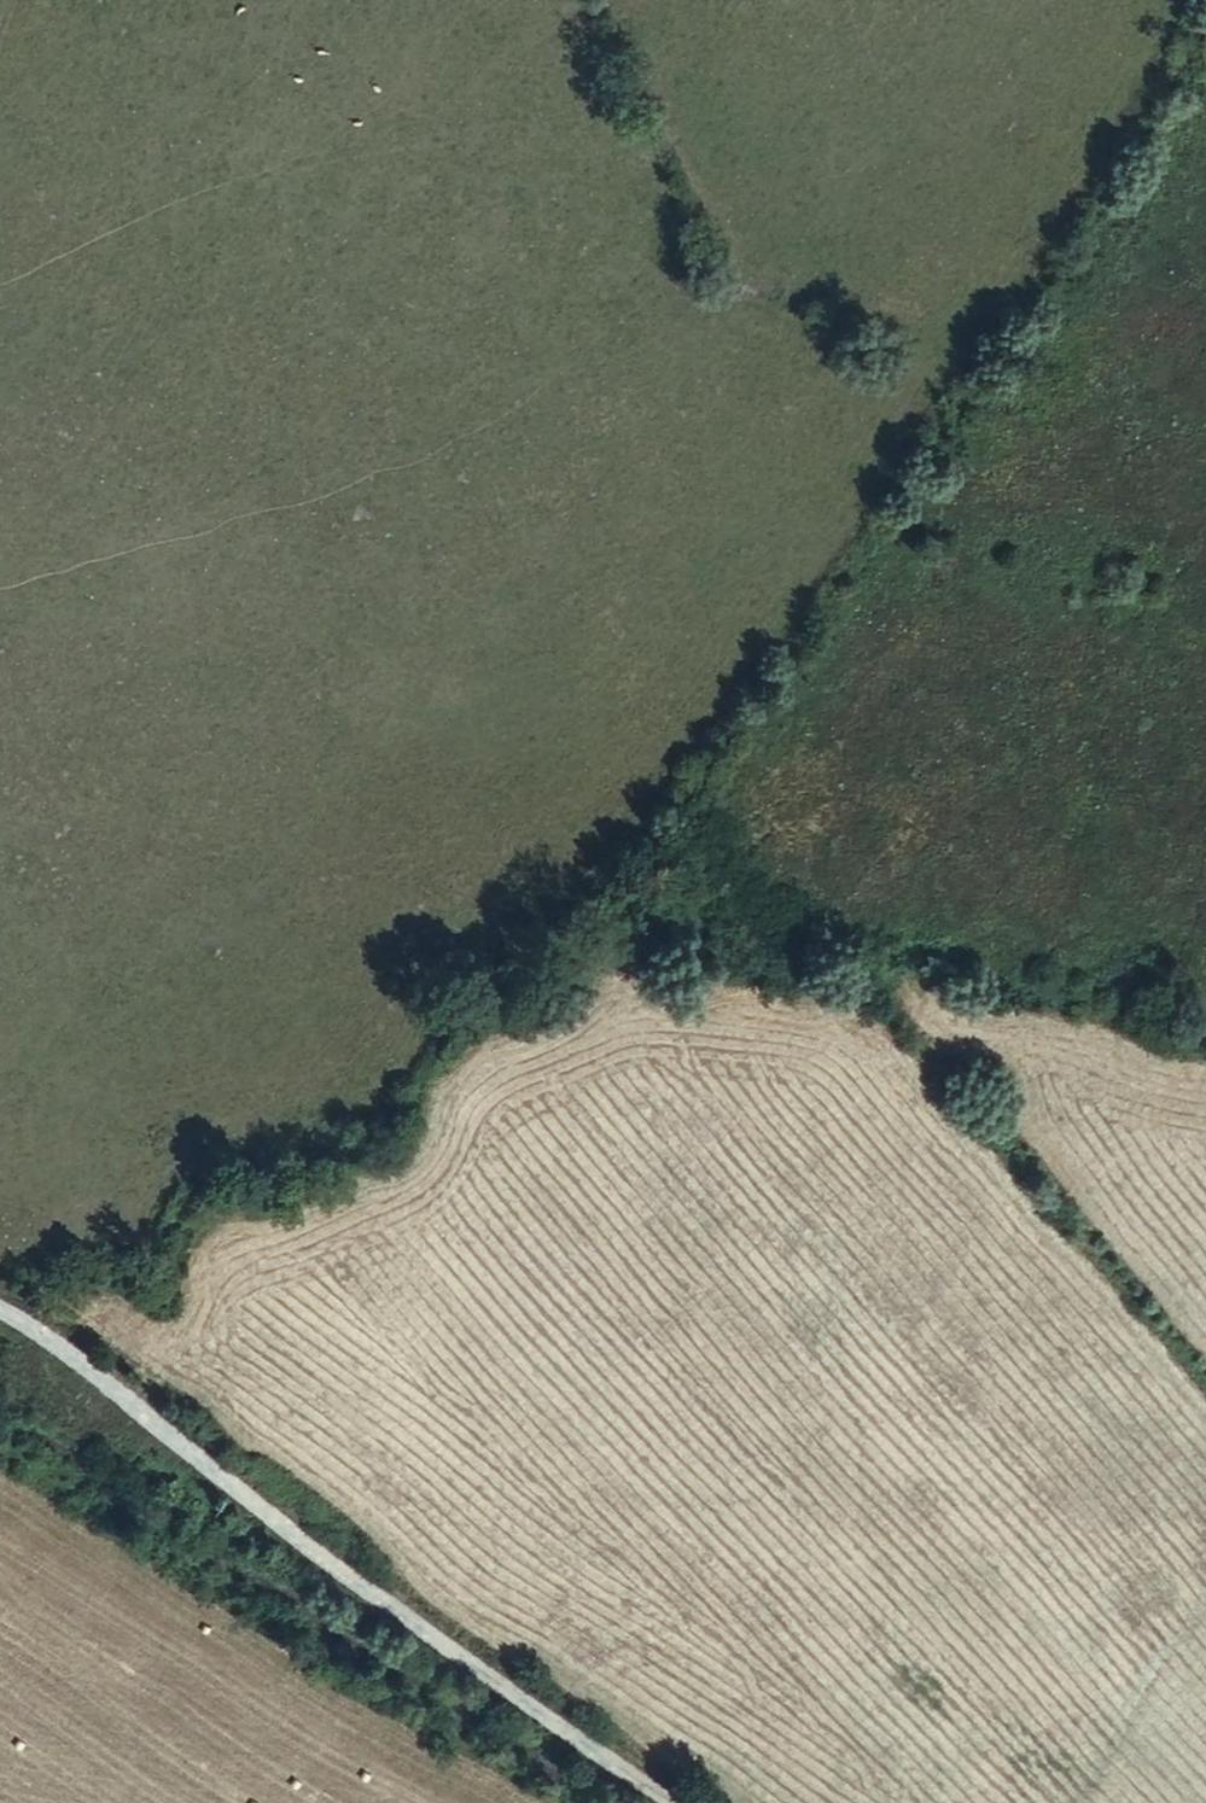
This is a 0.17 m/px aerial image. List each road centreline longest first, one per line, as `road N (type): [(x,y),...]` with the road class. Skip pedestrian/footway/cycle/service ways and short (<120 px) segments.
road 1 (track): [(653,1802),(311,1570),(66,1354),(0,1314)]

